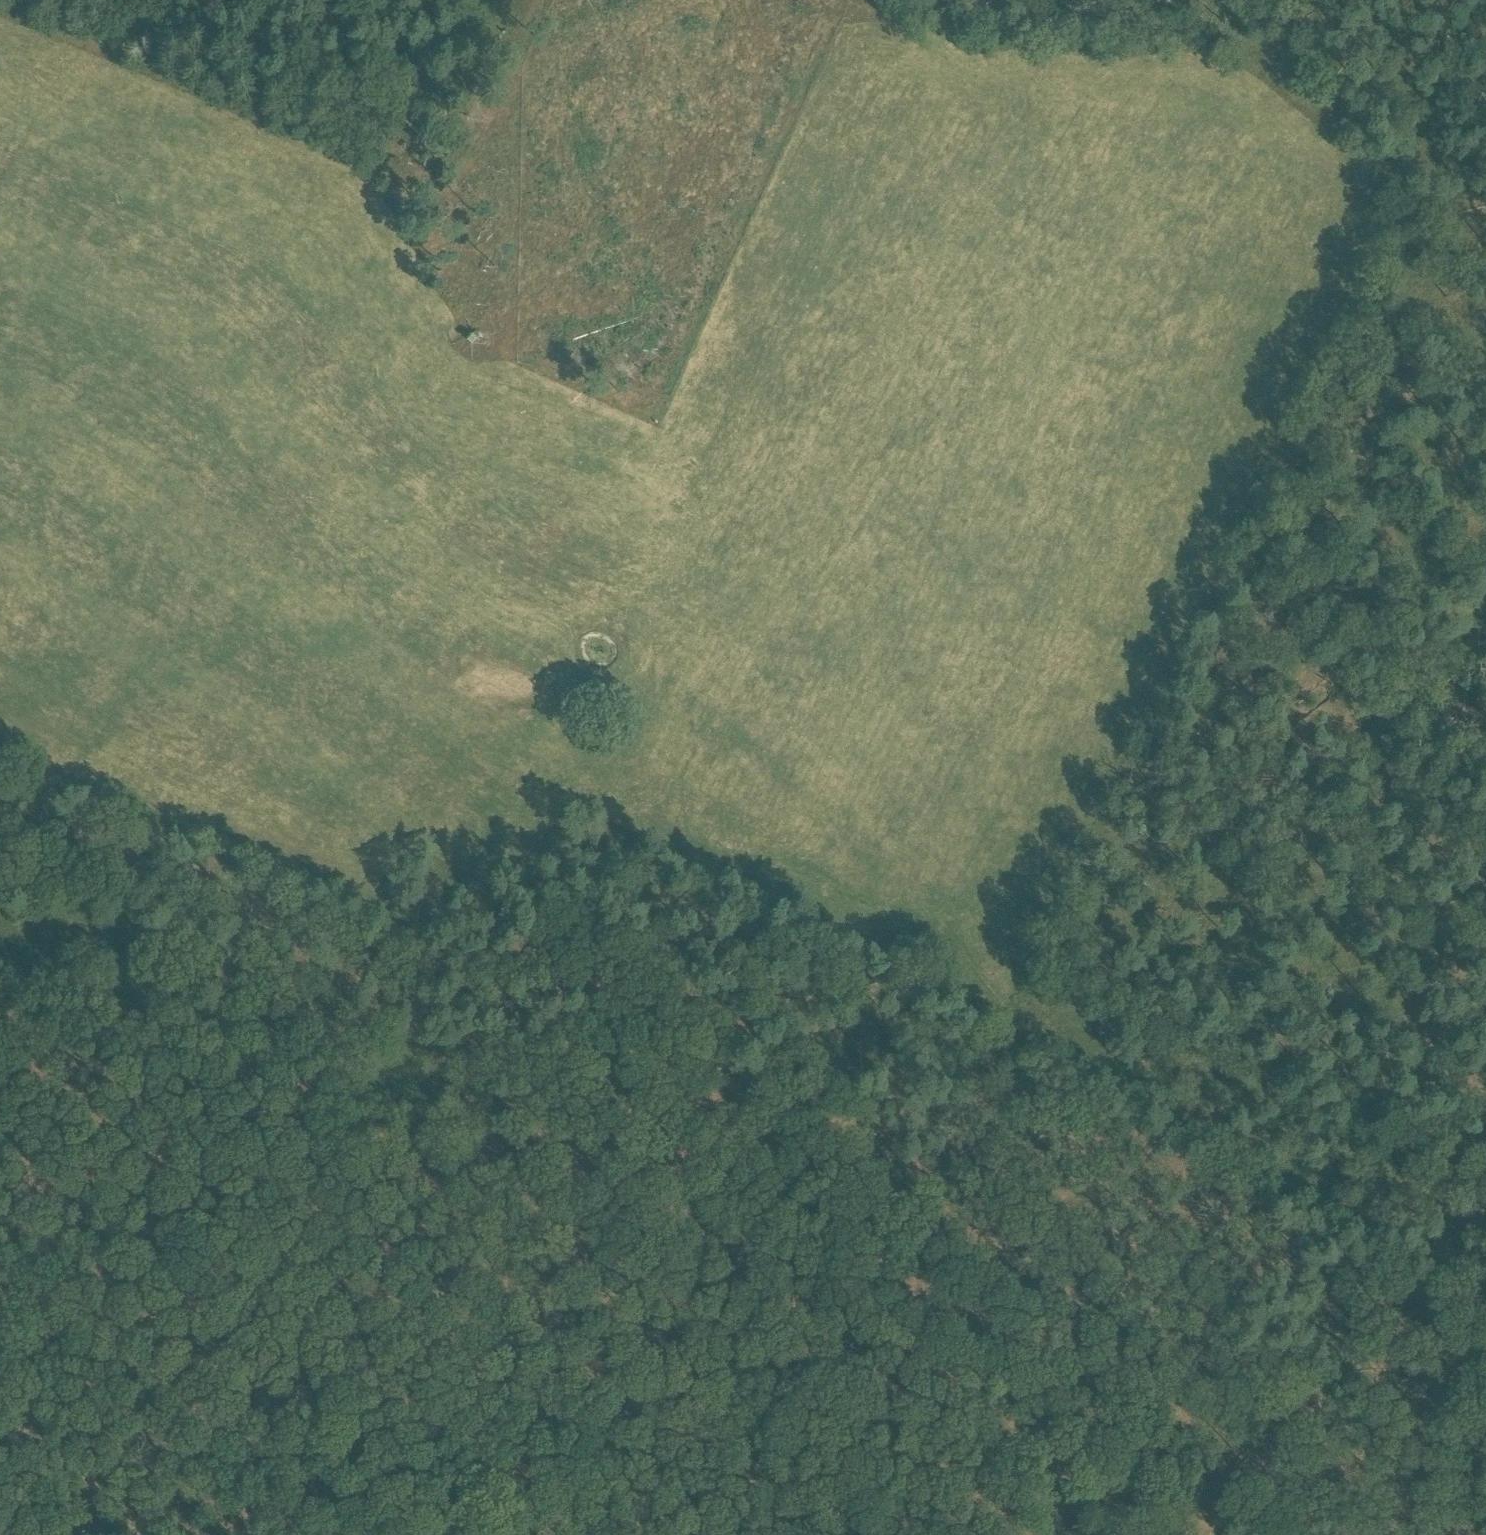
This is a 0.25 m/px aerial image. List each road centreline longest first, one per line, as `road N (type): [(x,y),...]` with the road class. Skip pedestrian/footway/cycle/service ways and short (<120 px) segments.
road 1 (track): [(1000,1004),(1485,1253)]

